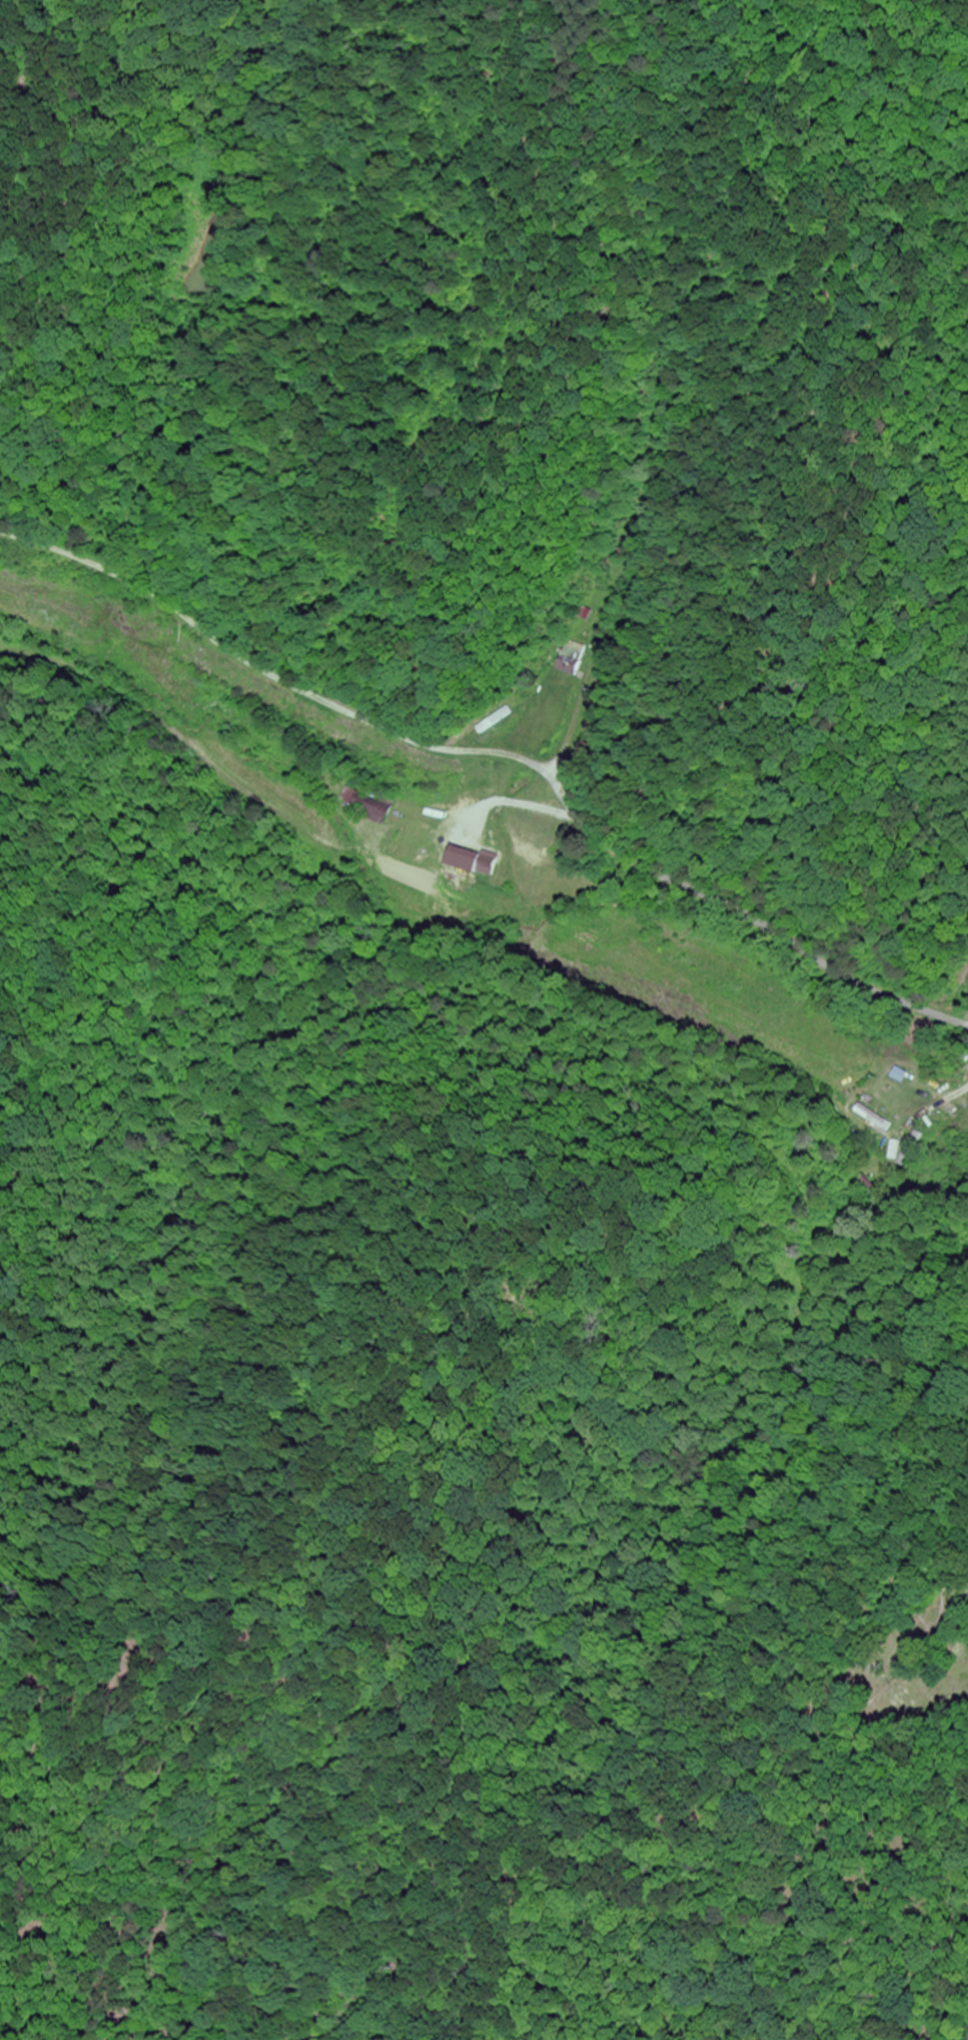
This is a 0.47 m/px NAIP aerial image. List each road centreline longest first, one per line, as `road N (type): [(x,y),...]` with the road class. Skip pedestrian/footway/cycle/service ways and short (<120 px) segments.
road 1 (residential): [(967,1024),(860,983),(608,846),(548,779)]

